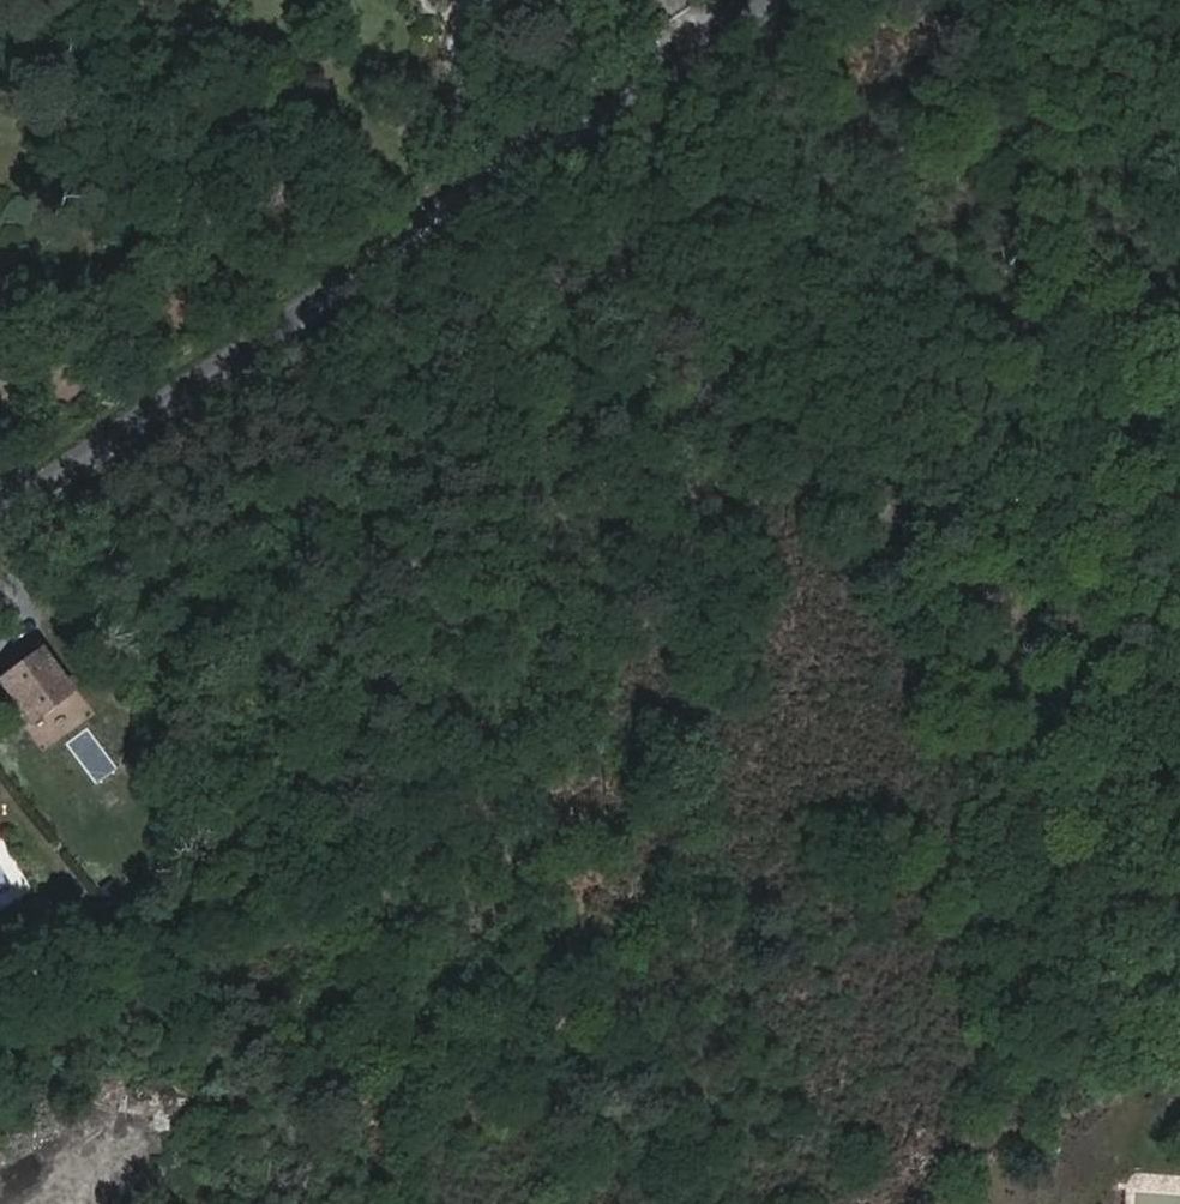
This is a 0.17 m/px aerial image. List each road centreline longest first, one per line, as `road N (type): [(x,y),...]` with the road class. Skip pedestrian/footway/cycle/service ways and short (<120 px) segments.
road 1 (unclassified): [(786,0),(0,528)]

